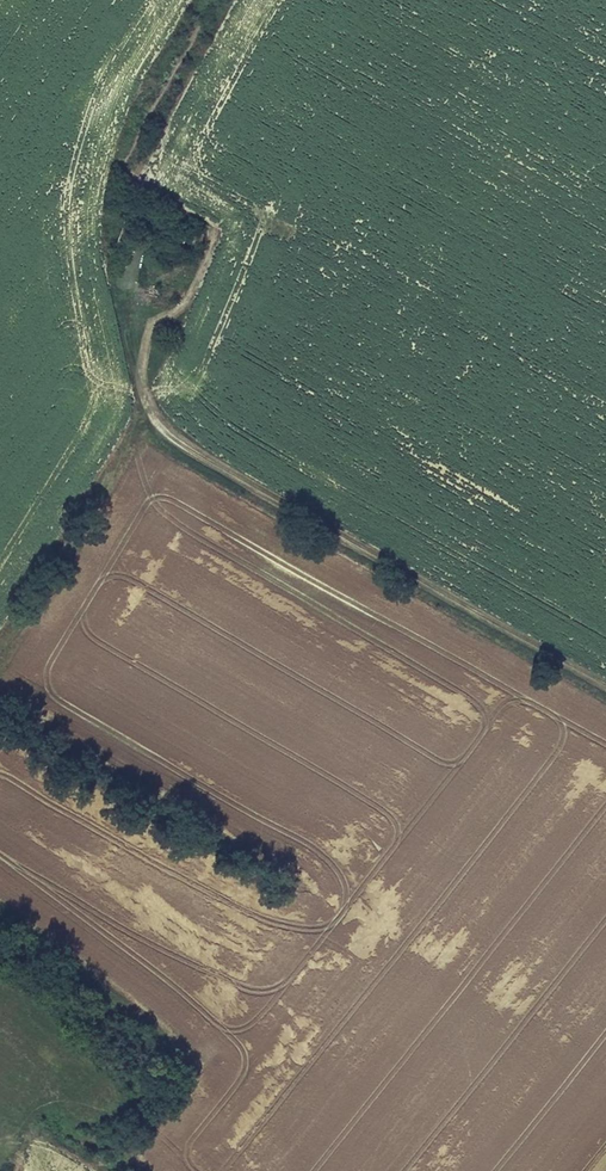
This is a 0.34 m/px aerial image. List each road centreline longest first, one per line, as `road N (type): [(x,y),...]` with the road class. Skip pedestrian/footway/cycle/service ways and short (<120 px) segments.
road 1 (track): [(605,694),(332,544),(161,430),(143,403)]
road 2 (track): [(0,908),(161,1026),(190,1061),(110,1159)]
road 3 (track): [(143,403),(121,463),(0,645)]

